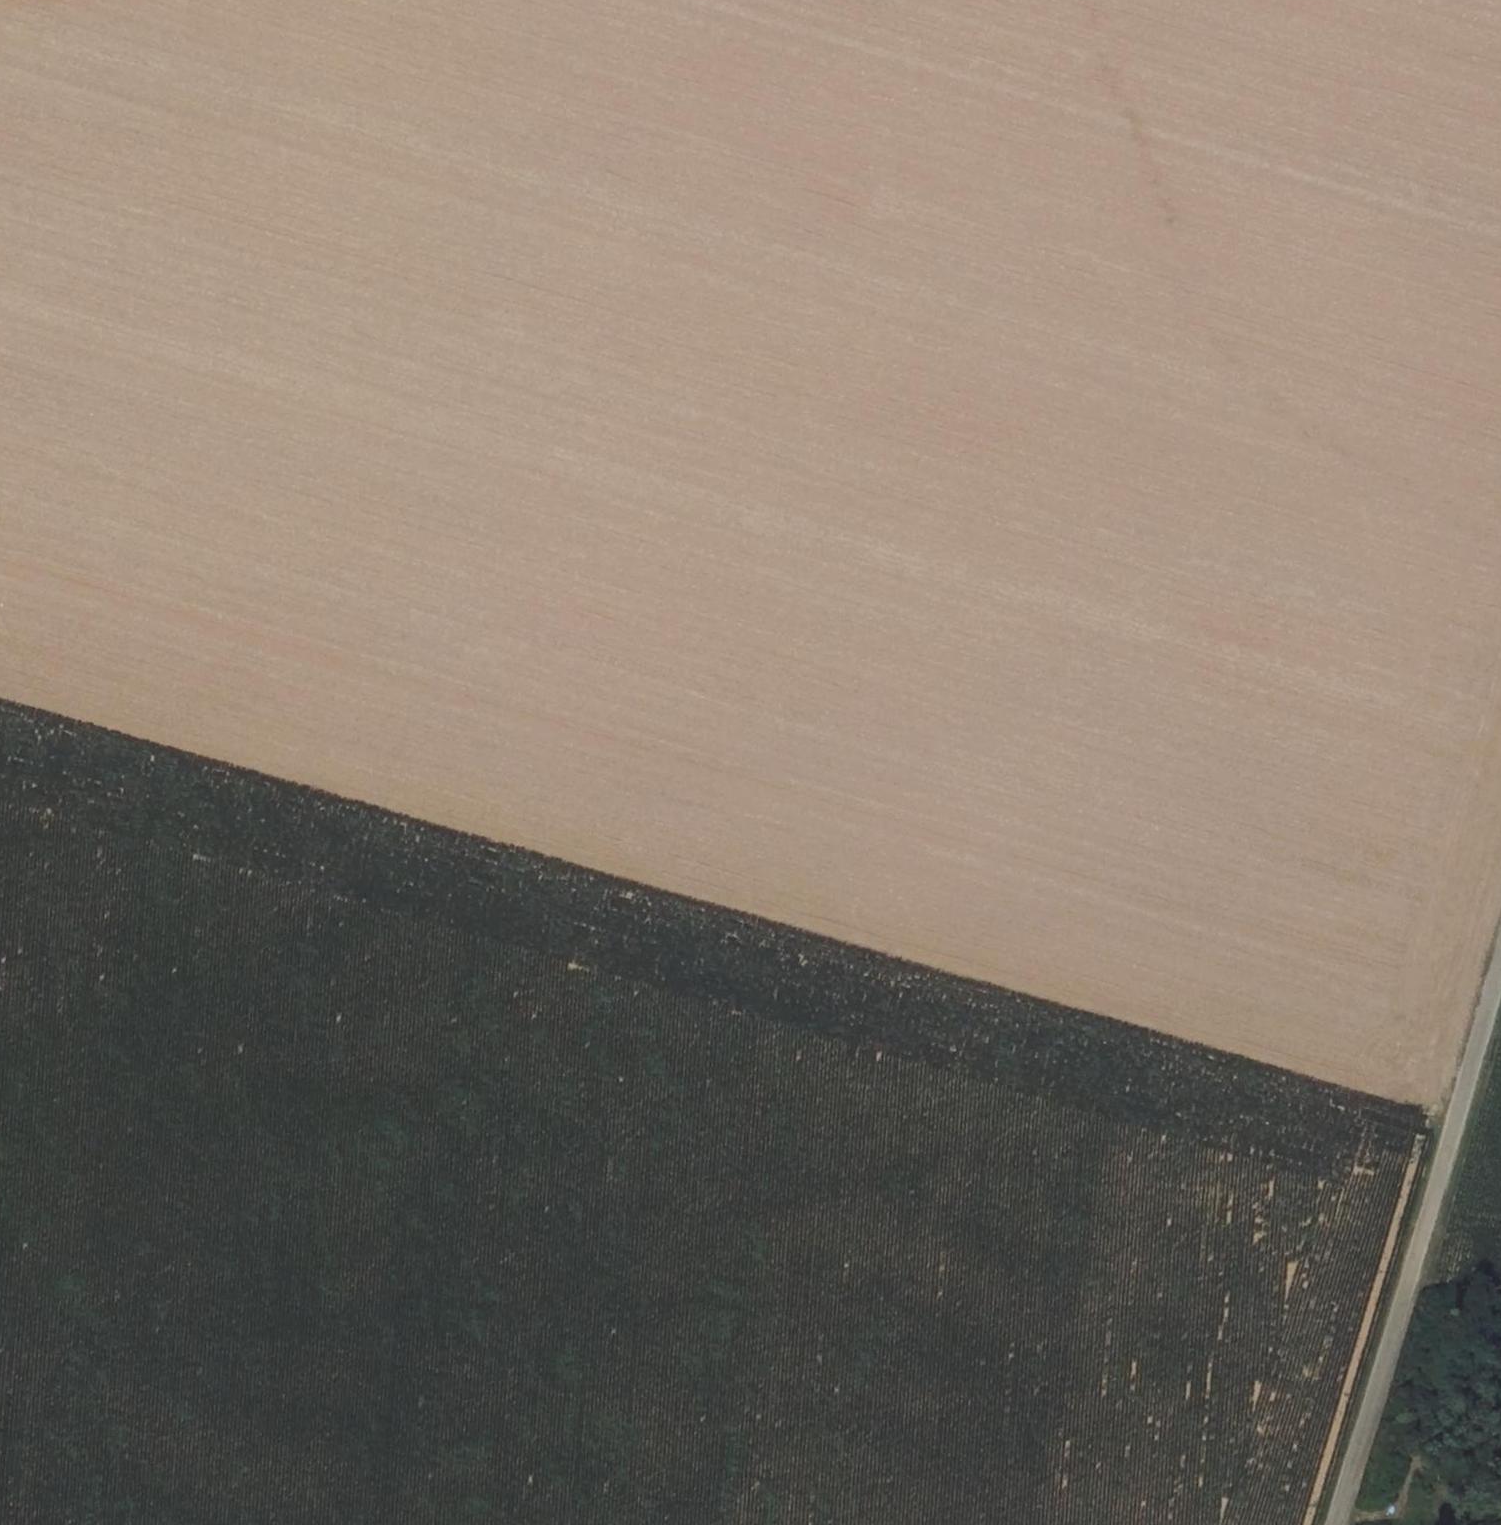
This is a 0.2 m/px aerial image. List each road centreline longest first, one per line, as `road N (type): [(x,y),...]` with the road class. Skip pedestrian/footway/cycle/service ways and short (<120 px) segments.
road 1 (unclassified): [(1341,1524),(1500,976)]

